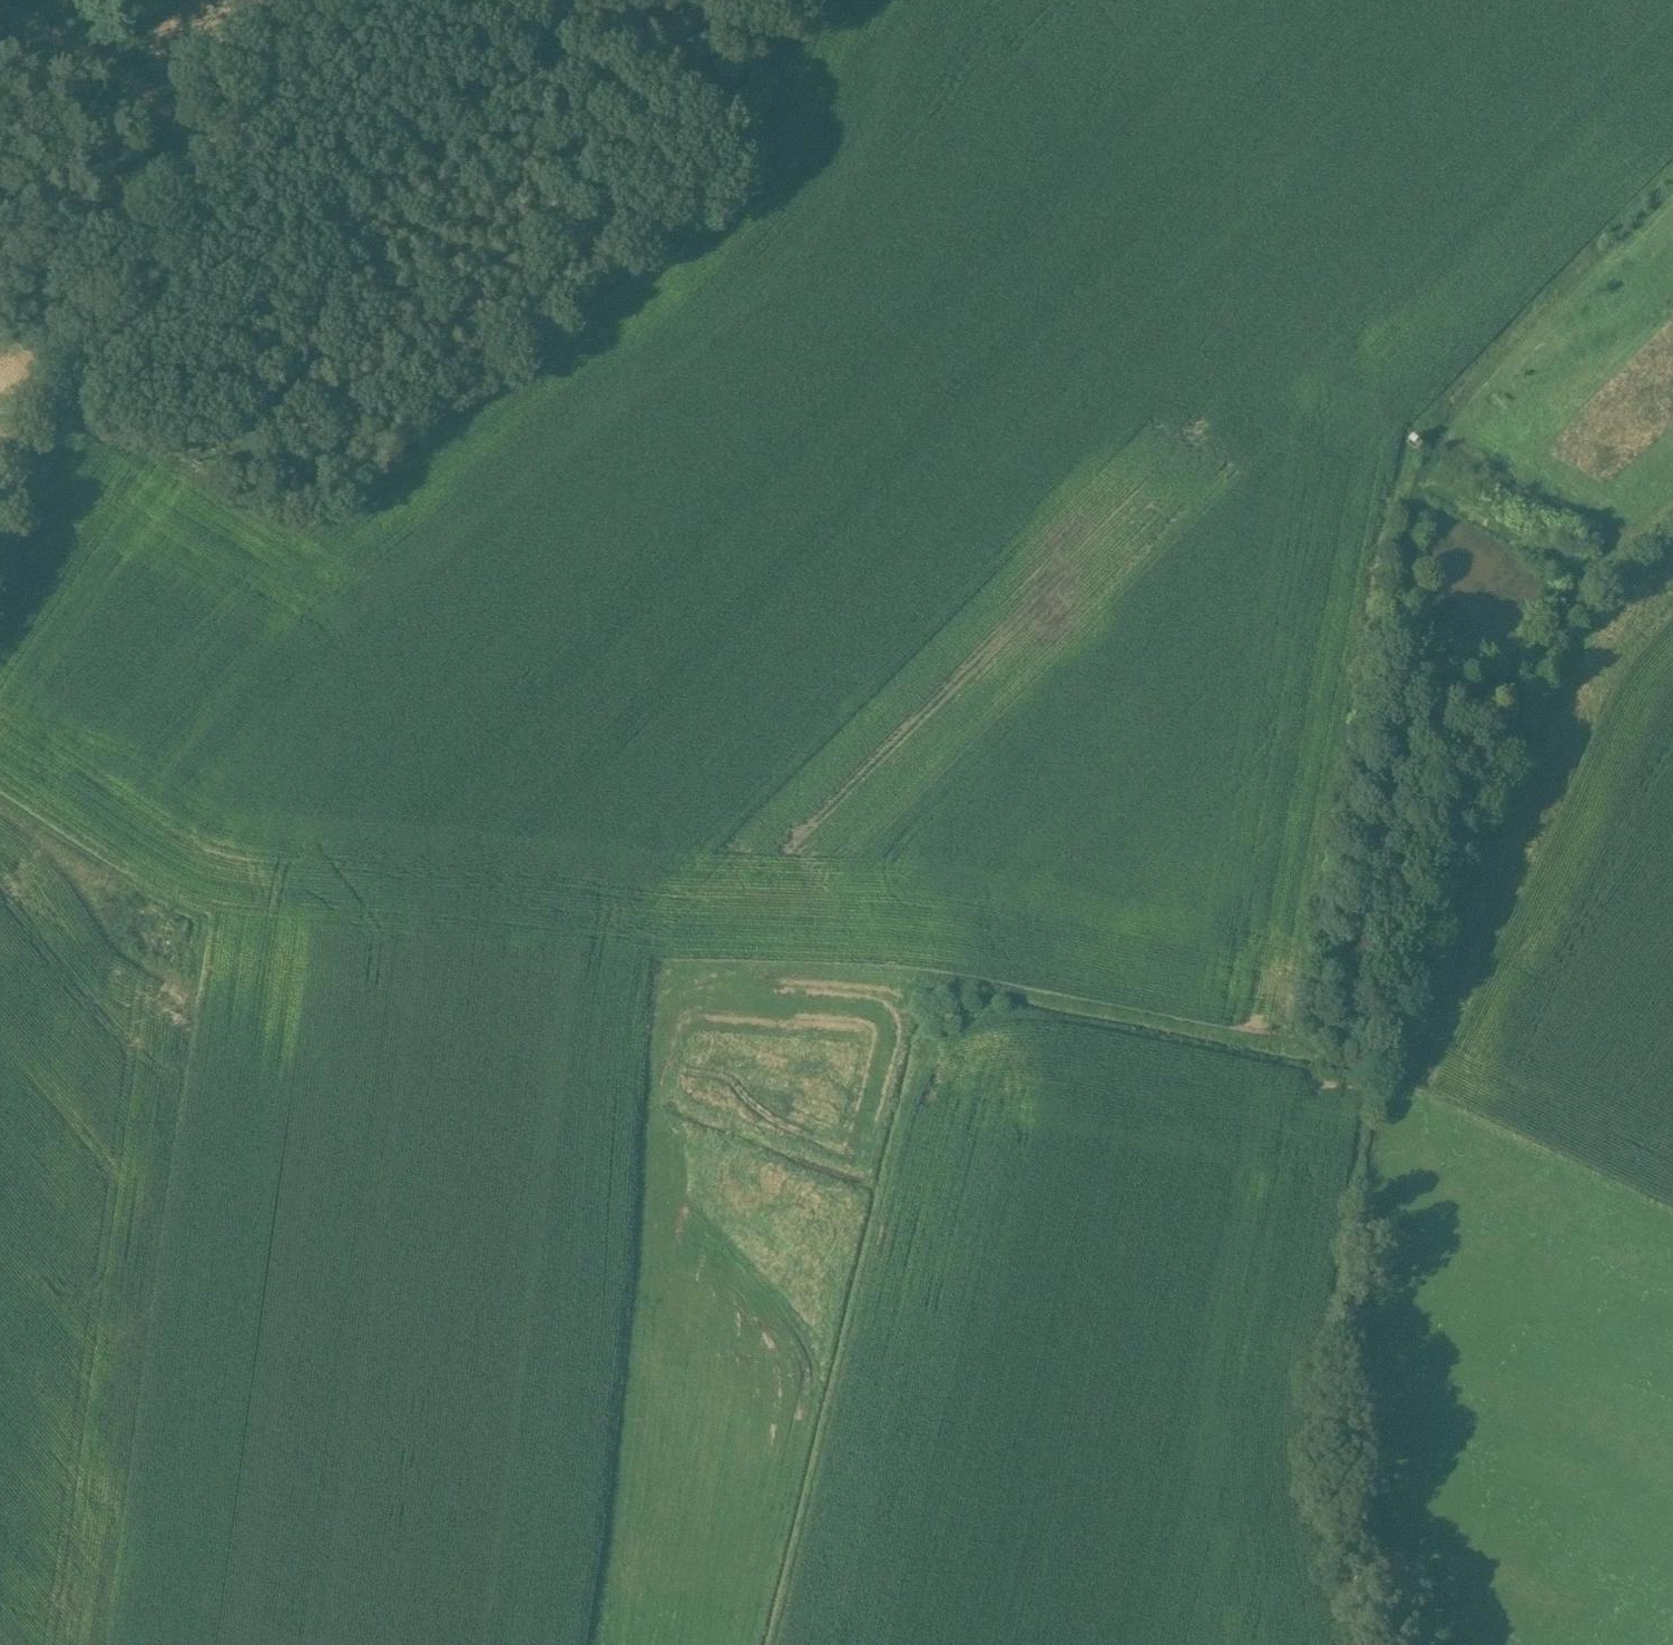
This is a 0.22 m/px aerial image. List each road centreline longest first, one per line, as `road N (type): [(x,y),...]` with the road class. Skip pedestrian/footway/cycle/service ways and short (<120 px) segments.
road 1 (unclassified): [(323,0),(0,506)]

